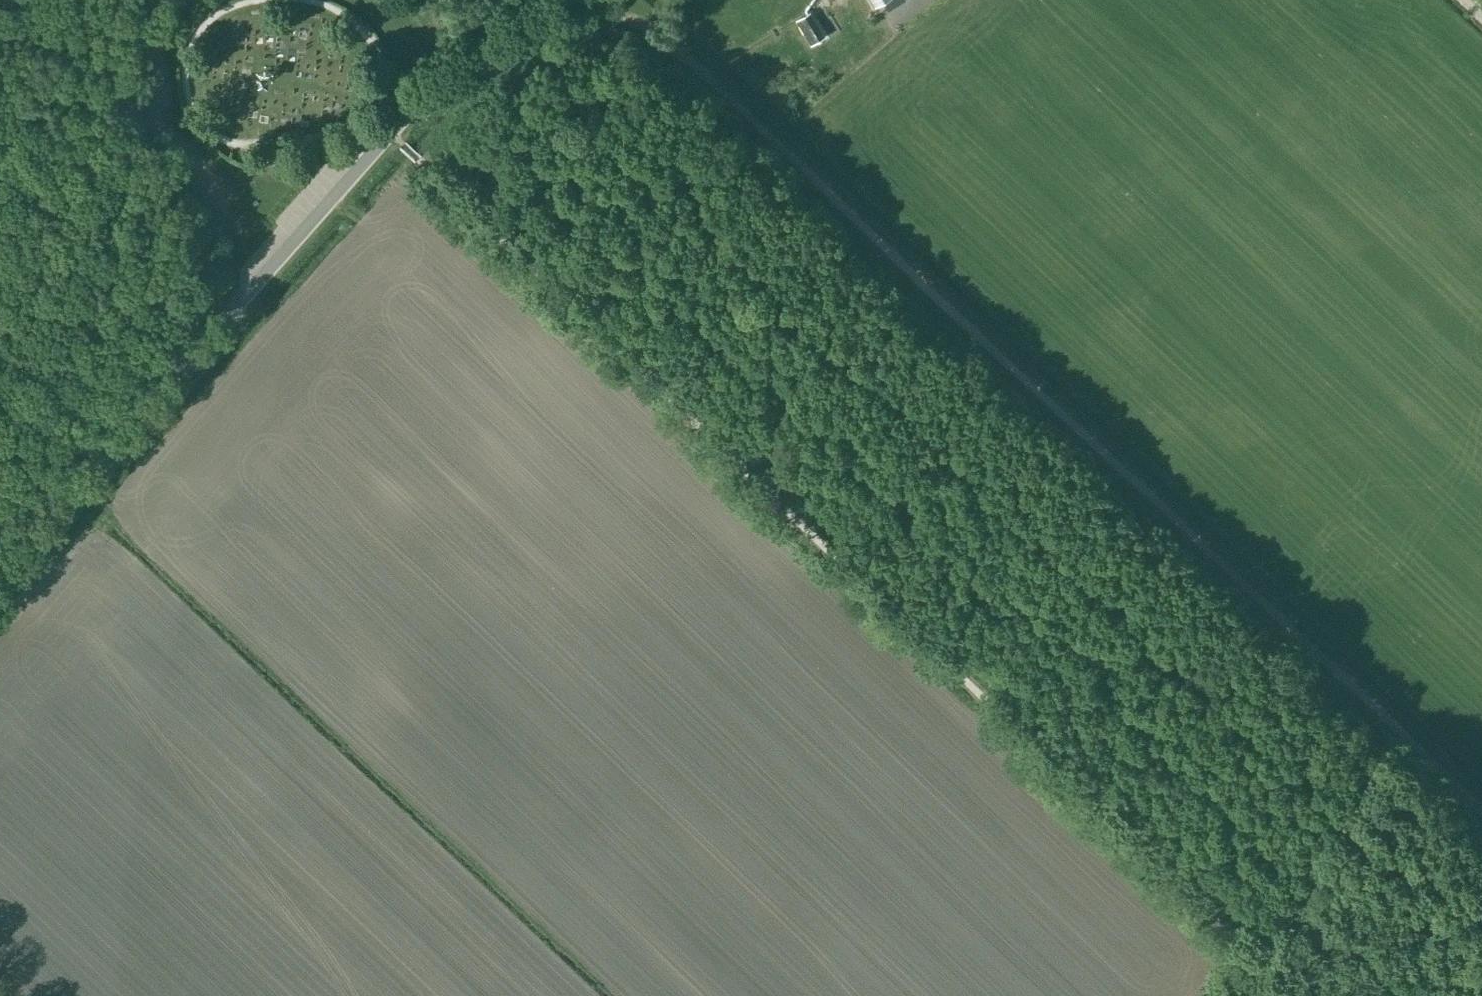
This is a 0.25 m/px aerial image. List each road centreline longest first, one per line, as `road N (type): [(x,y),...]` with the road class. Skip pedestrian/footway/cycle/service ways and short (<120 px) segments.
road 1 (track): [(601,0),(672,41),(1481,811)]
road 2 (unclassified): [(0,566),(428,91),(563,0)]
road 3 (track): [(84,474),(636,995)]
road 4 (track): [(423,162),(501,93),(627,16)]

